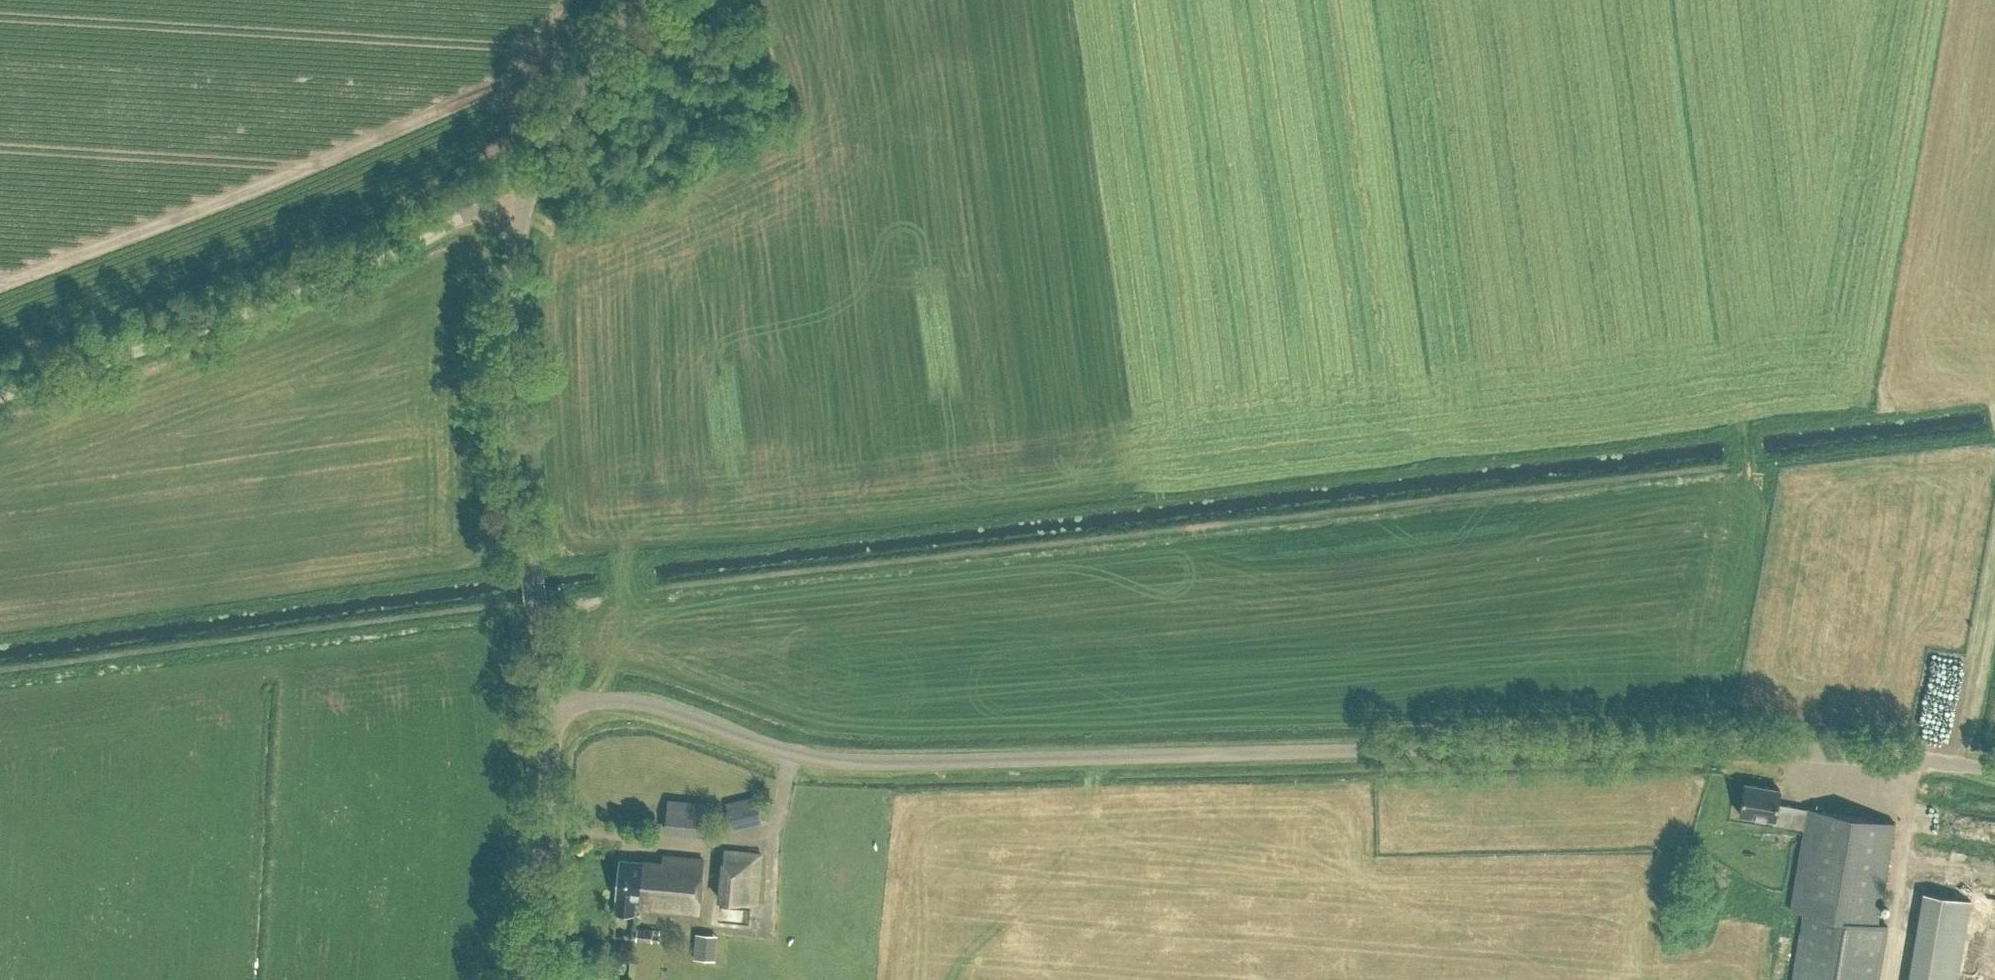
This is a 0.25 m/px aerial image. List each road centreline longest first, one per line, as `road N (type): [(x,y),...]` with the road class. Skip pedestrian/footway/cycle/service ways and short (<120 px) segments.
road 1 (unclassified): [(1994,768),(1683,741),(838,759),(619,698),(545,702)]
road 2 (unclassified): [(517,218),(471,212),(343,275),(0,396)]
road 3 (tertiary): [(545,702),(518,451),(517,218)]
road 4 (track): [(225,604),(531,559)]
road 5 (tertiary): [(531,979),(549,758),(545,702)]
road 6 (tertiary): [(517,218),(557,123),(643,0)]

